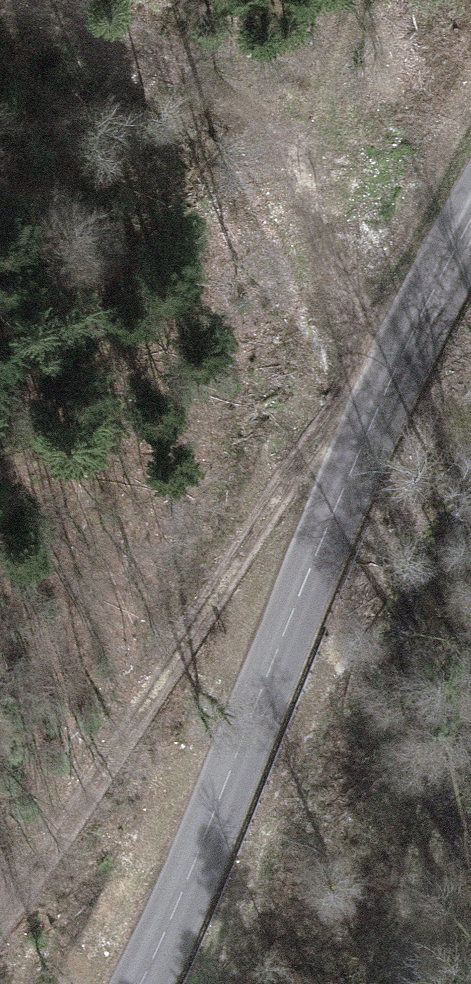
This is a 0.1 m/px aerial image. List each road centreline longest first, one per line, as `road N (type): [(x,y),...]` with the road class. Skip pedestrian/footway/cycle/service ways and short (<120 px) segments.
road 1 (track): [(0,927),(163,694),(431,251),(470,220)]
road 2 (secondary): [(470,226),(360,451),(223,812),(145,983)]
road 3 (track): [(470,212),(120,0)]

